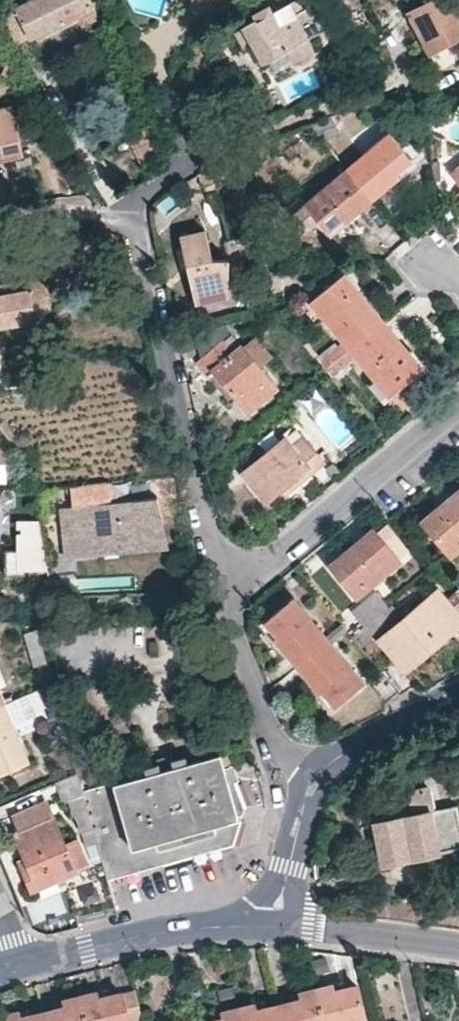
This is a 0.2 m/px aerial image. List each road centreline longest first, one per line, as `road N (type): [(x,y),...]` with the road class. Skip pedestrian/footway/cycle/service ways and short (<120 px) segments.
road 1 (residential): [(133,209),(223,589)]
road 2 (residential): [(223,589),(258,570),(458,402)]
road 3 (tertiary): [(282,925),(181,928),(22,963)]
road 4 (residential): [(223,589),(283,761),(315,785)]
road 5 (tertiary): [(458,946),(282,925)]
road 6 (residential): [(458,696),(348,750),(315,785)]
road 7 (residential): [(315,785),(282,925)]
road 8 (residential): [(0,225),(133,209)]

